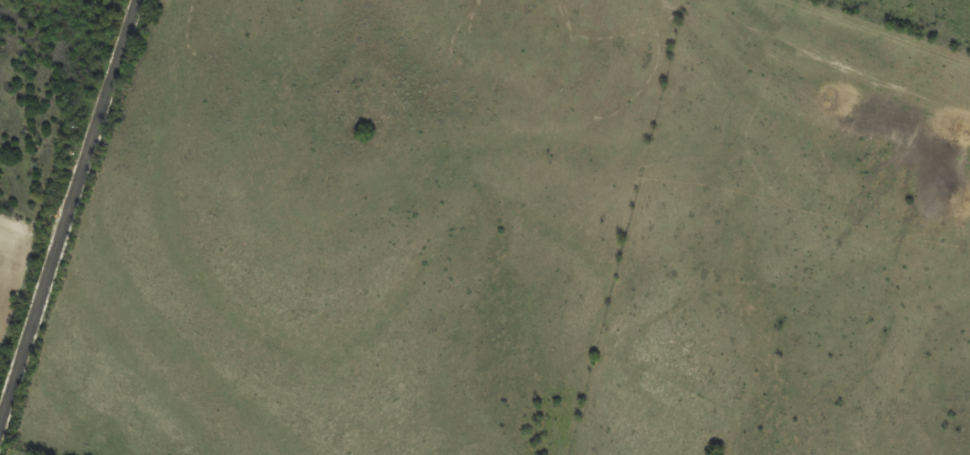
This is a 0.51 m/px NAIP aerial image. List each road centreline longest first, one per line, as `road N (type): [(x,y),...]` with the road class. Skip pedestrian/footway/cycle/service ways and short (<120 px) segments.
road 1 (residential): [(0,424),(137,0)]

